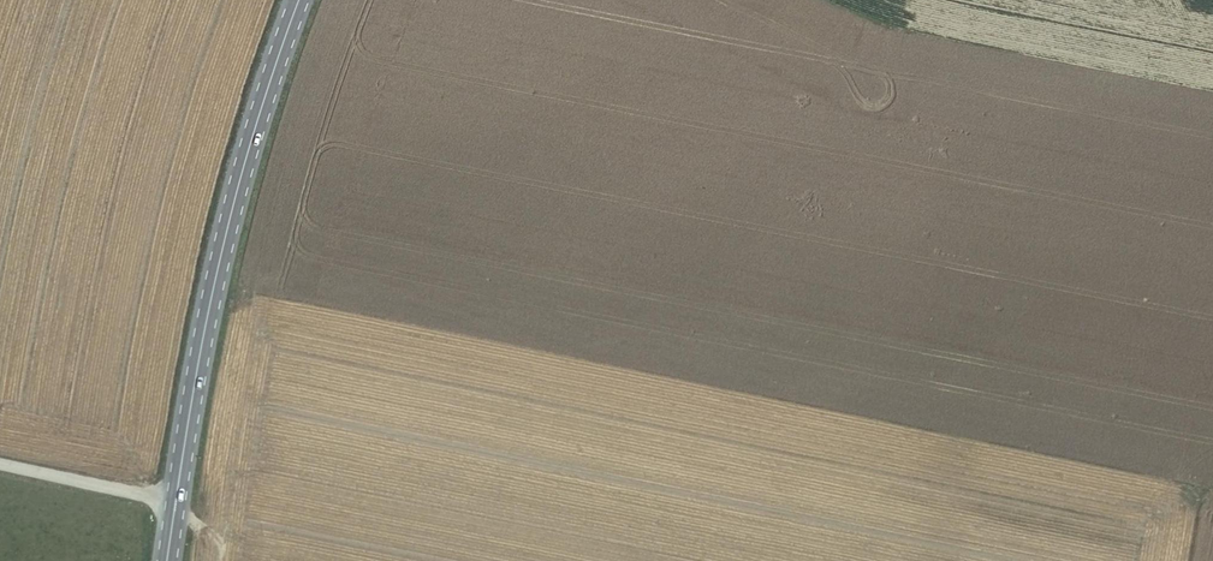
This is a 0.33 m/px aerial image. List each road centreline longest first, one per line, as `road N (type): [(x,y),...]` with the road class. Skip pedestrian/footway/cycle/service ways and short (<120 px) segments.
road 1 (primary): [(166,560),(216,277),(273,67),(301,0)]

